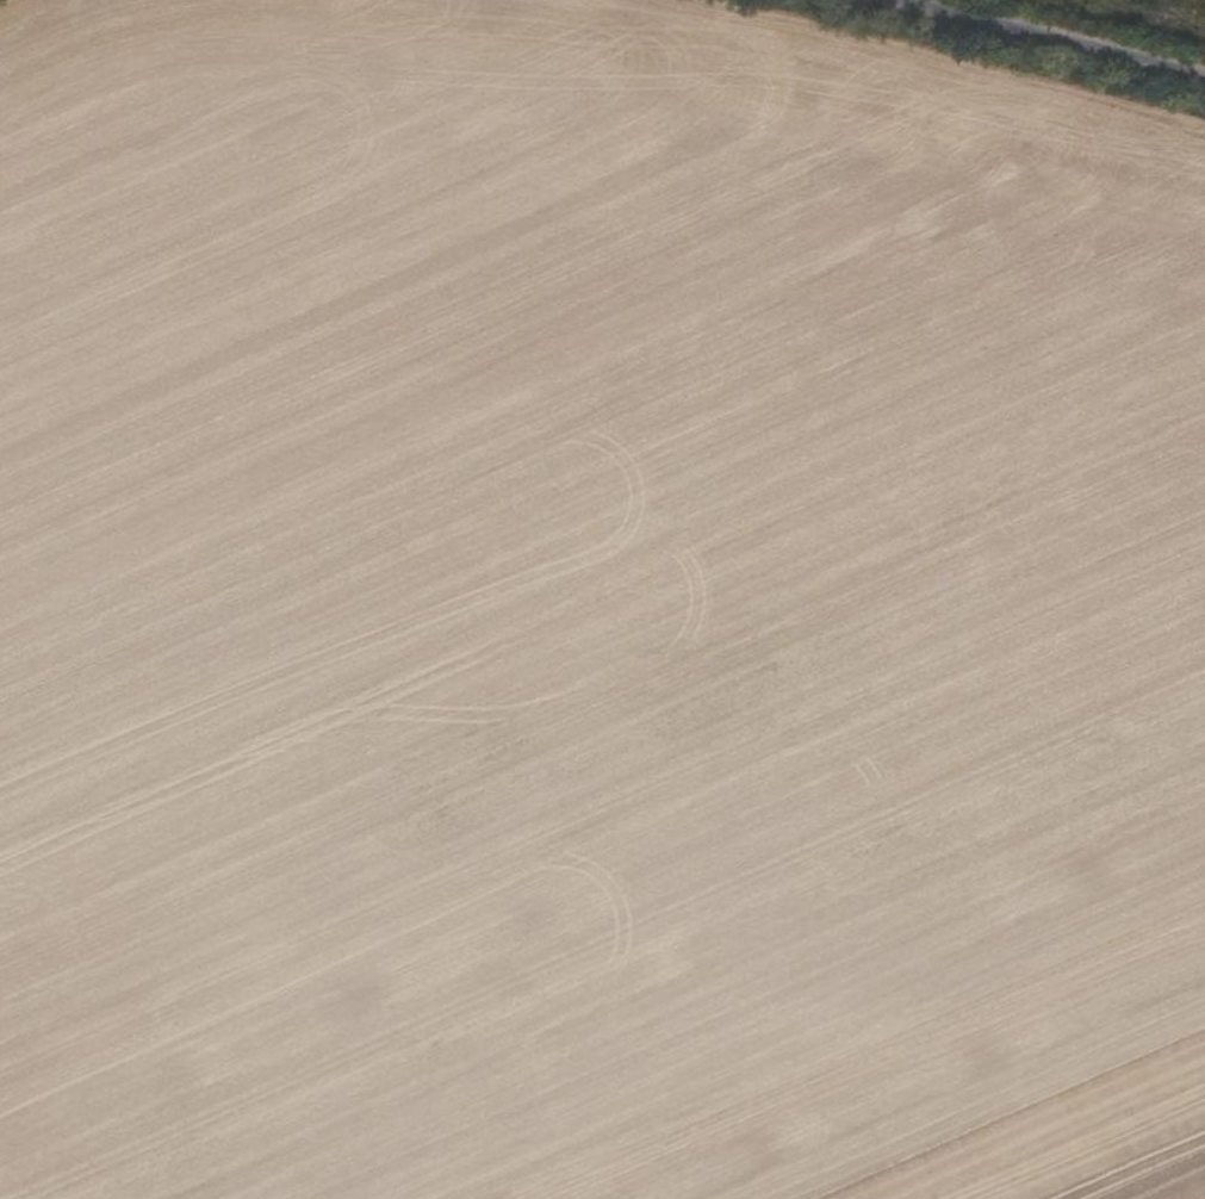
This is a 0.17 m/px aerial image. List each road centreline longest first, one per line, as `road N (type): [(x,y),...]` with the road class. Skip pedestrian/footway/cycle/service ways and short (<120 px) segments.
road 1 (track): [(886,0),(1204,74)]

